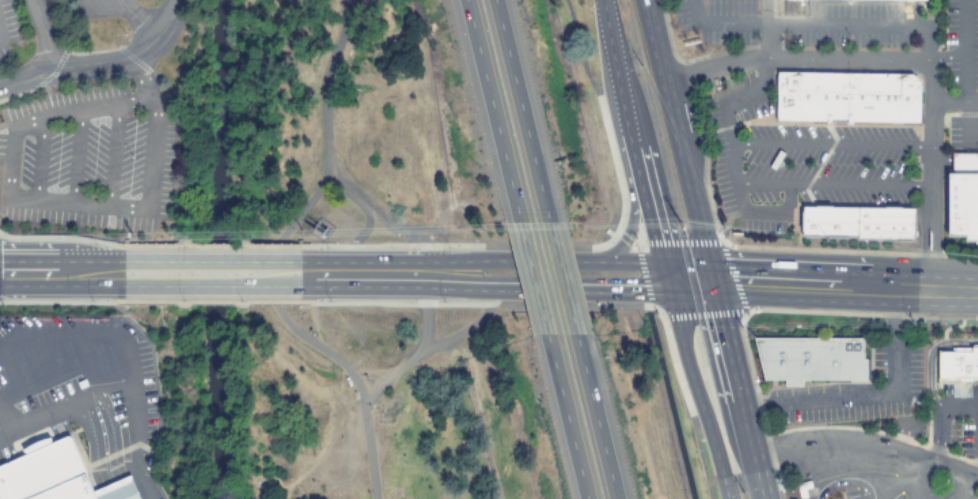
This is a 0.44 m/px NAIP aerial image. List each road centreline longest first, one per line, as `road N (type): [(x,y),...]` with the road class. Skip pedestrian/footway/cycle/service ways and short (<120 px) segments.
road 1 (secondary): [(766,498),(646,0)]
road 2 (secondary): [(669,282),(977,292)]
road 3 (secondary): [(602,0),(669,282)]
road 4 (secondary): [(601,0),(633,214),(617,251),(593,264)]
road 5 (motorway): [(548,223),(494,0)]
road 6 (motorway): [(466,0),(519,223)]
road 7 (secondary): [(669,282),(726,498)]
road 8 (secondary): [(452,275),(481,287),(647,290),(669,282)]
road 9 (secondary): [(124,275),(299,274)]
road 10 (motorway): [(545,335),(586,498)]
road 11 (motorway): [(616,498),(576,335)]
road 12 (secondary): [(593,264),(481,262),(452,275)]
road 13 (secondary): [(0,274),(124,275)]

